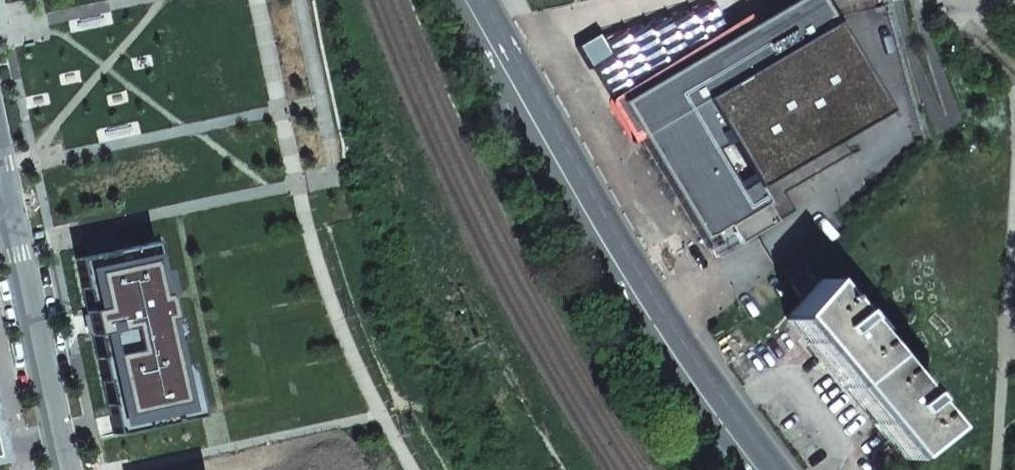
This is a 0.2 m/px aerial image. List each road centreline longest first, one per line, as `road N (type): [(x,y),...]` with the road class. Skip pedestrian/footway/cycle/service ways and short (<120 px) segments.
road 1 (secondary): [(760,469),(638,296),(473,0)]
road 2 (residential): [(68,469),(12,210)]

